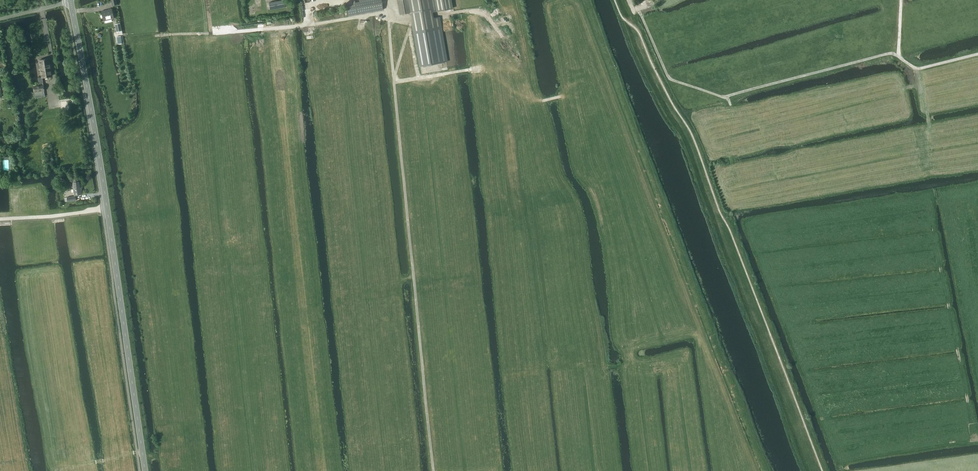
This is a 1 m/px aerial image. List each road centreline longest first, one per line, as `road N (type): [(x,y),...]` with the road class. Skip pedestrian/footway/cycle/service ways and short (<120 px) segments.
road 1 (tertiary): [(145,470),(72,2)]
road 2 (track): [(434,470),(386,0)]
road 3 (track): [(977,55),(918,69),(886,54),(725,98),(669,78)]
road 4 (track): [(388,12),(156,36)]

